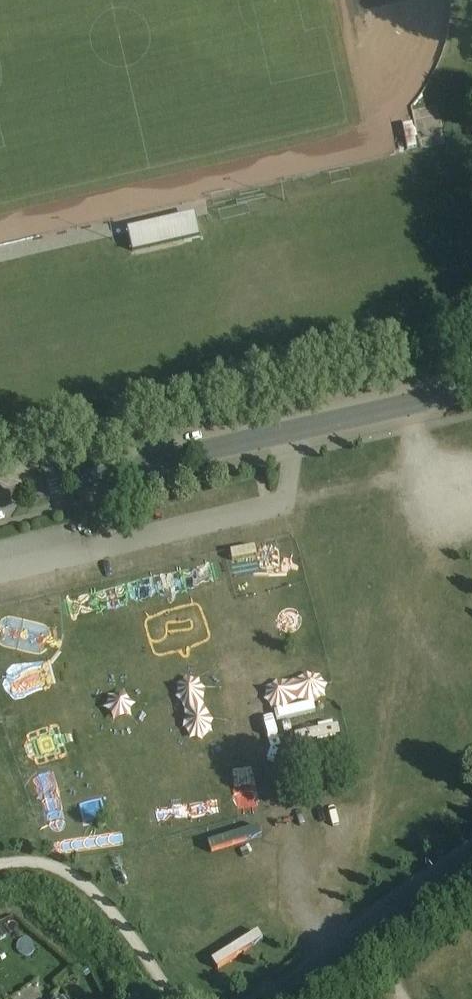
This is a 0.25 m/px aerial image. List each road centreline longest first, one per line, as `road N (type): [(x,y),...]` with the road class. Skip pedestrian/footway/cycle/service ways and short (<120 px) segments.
road 1 (tertiary): [(471,387),(0,501)]
road 2 (residential): [(471,871),(361,943),(297,998)]

